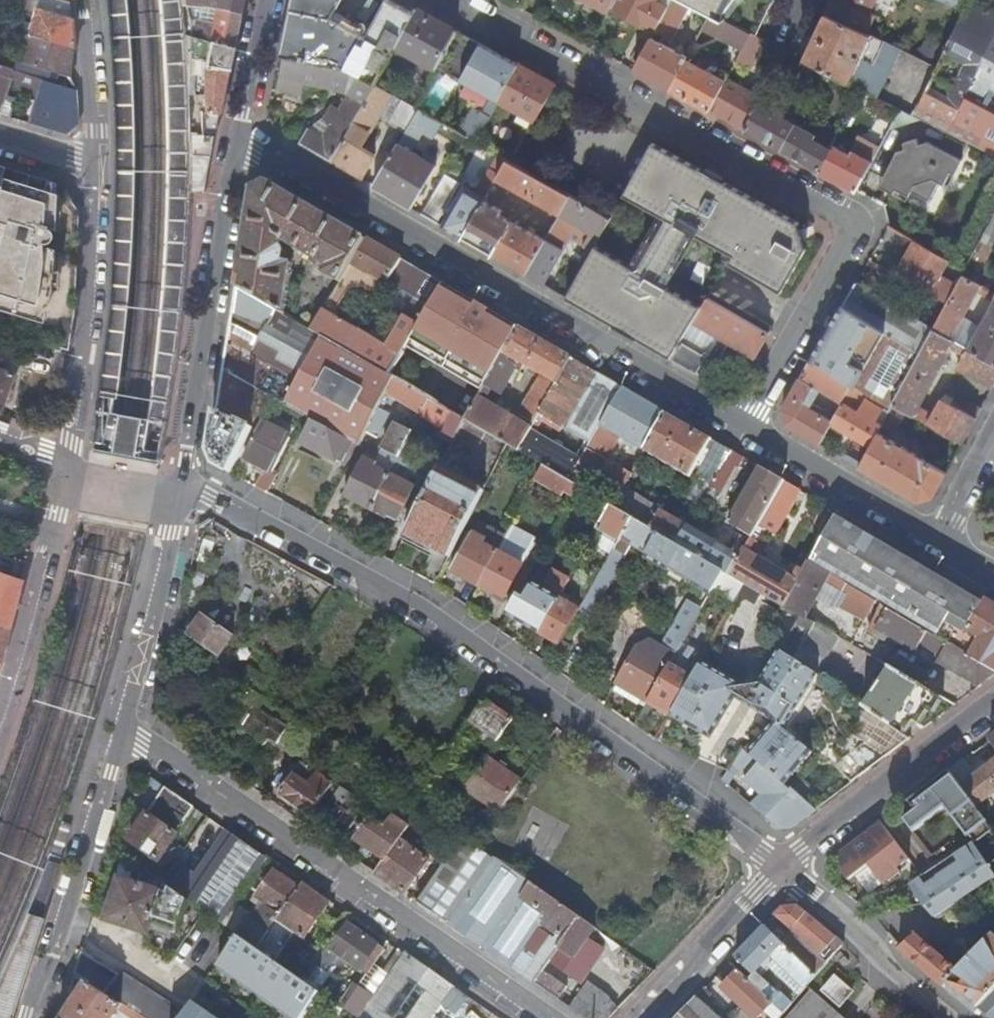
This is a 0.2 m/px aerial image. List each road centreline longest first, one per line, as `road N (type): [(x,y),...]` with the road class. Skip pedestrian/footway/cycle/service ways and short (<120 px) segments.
road 1 (residential): [(781,864),(414,599),(227,500),(182,489)]
road 2 (residential): [(445,0),(847,216),(848,247),(747,425)]
road 3 (residential): [(747,425),(240,133)]
road 4 (residential): [(122,729),(550,1017)]
road 5 (residential): [(240,133),(182,489)]
road 6 (residential): [(122,729),(25,1017)]
road 7 (residential): [(66,462),(91,309),(96,162)]
road 8 (residential): [(781,864),(993,701)]
road 9 (residential): [(0,705),(66,462)]
road 10 (residential): [(182,489),(122,729)]
road 11 (residential): [(951,1017),(781,864)]
road 12 (residential): [(936,534),(747,425)]
road 13 (residential): [(641,1017),(781,864)]
road 14 (residential): [(96,162),(85,0)]
road 15 (residential): [(266,0),(240,133)]
road 16 (residential): [(182,489),(87,473),(66,462)]

